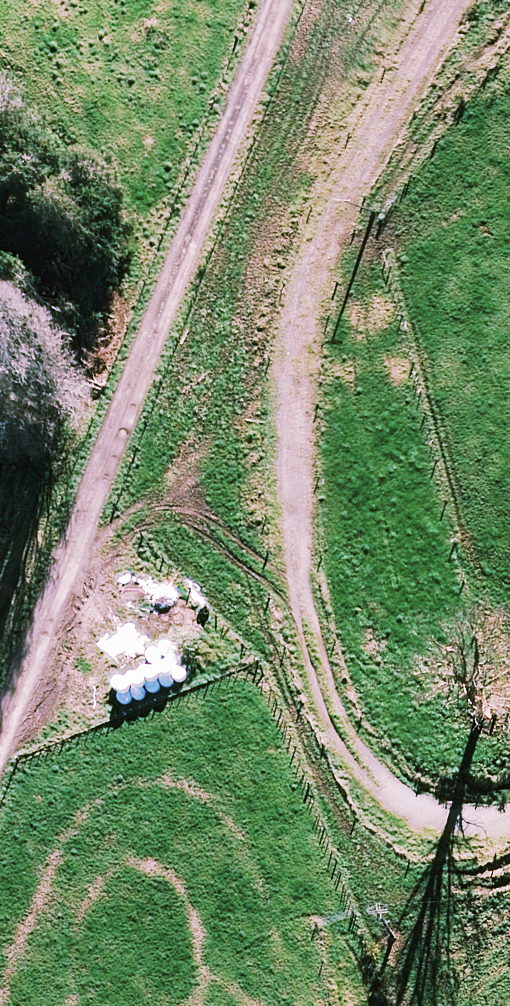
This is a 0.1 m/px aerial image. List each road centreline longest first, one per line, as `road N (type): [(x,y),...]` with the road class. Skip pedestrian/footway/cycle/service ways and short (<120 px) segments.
road 1 (track): [(486,0),(337,277),(302,478),(329,664),(409,823),(509,807)]
road 2 (track): [(0,684),(265,0)]

